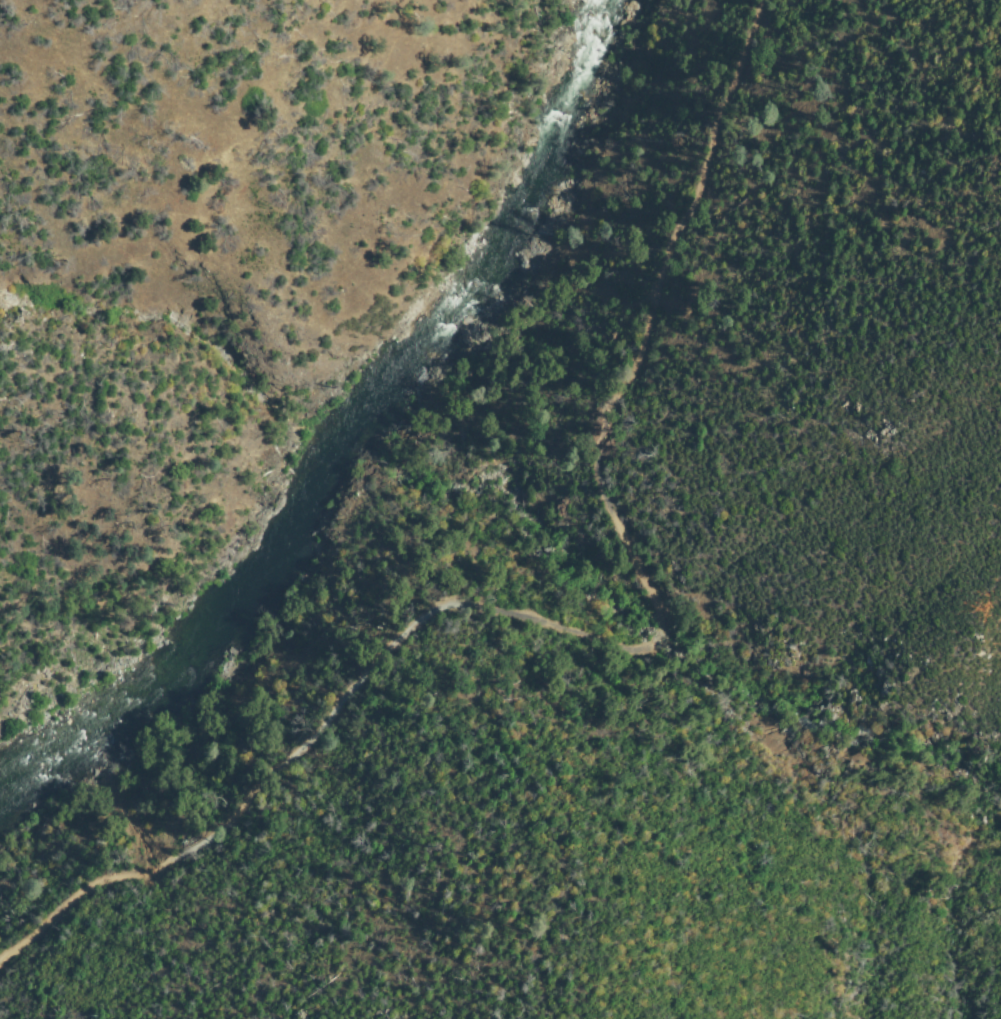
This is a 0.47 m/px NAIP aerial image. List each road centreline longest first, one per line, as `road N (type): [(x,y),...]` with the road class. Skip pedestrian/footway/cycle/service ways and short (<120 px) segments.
road 1 (residential): [(0,963),(99,881),(230,818),(265,789),(363,673),(437,609),(487,607),(643,649),(656,684),(663,625),(598,475),(603,417),(654,334),(774,0)]

